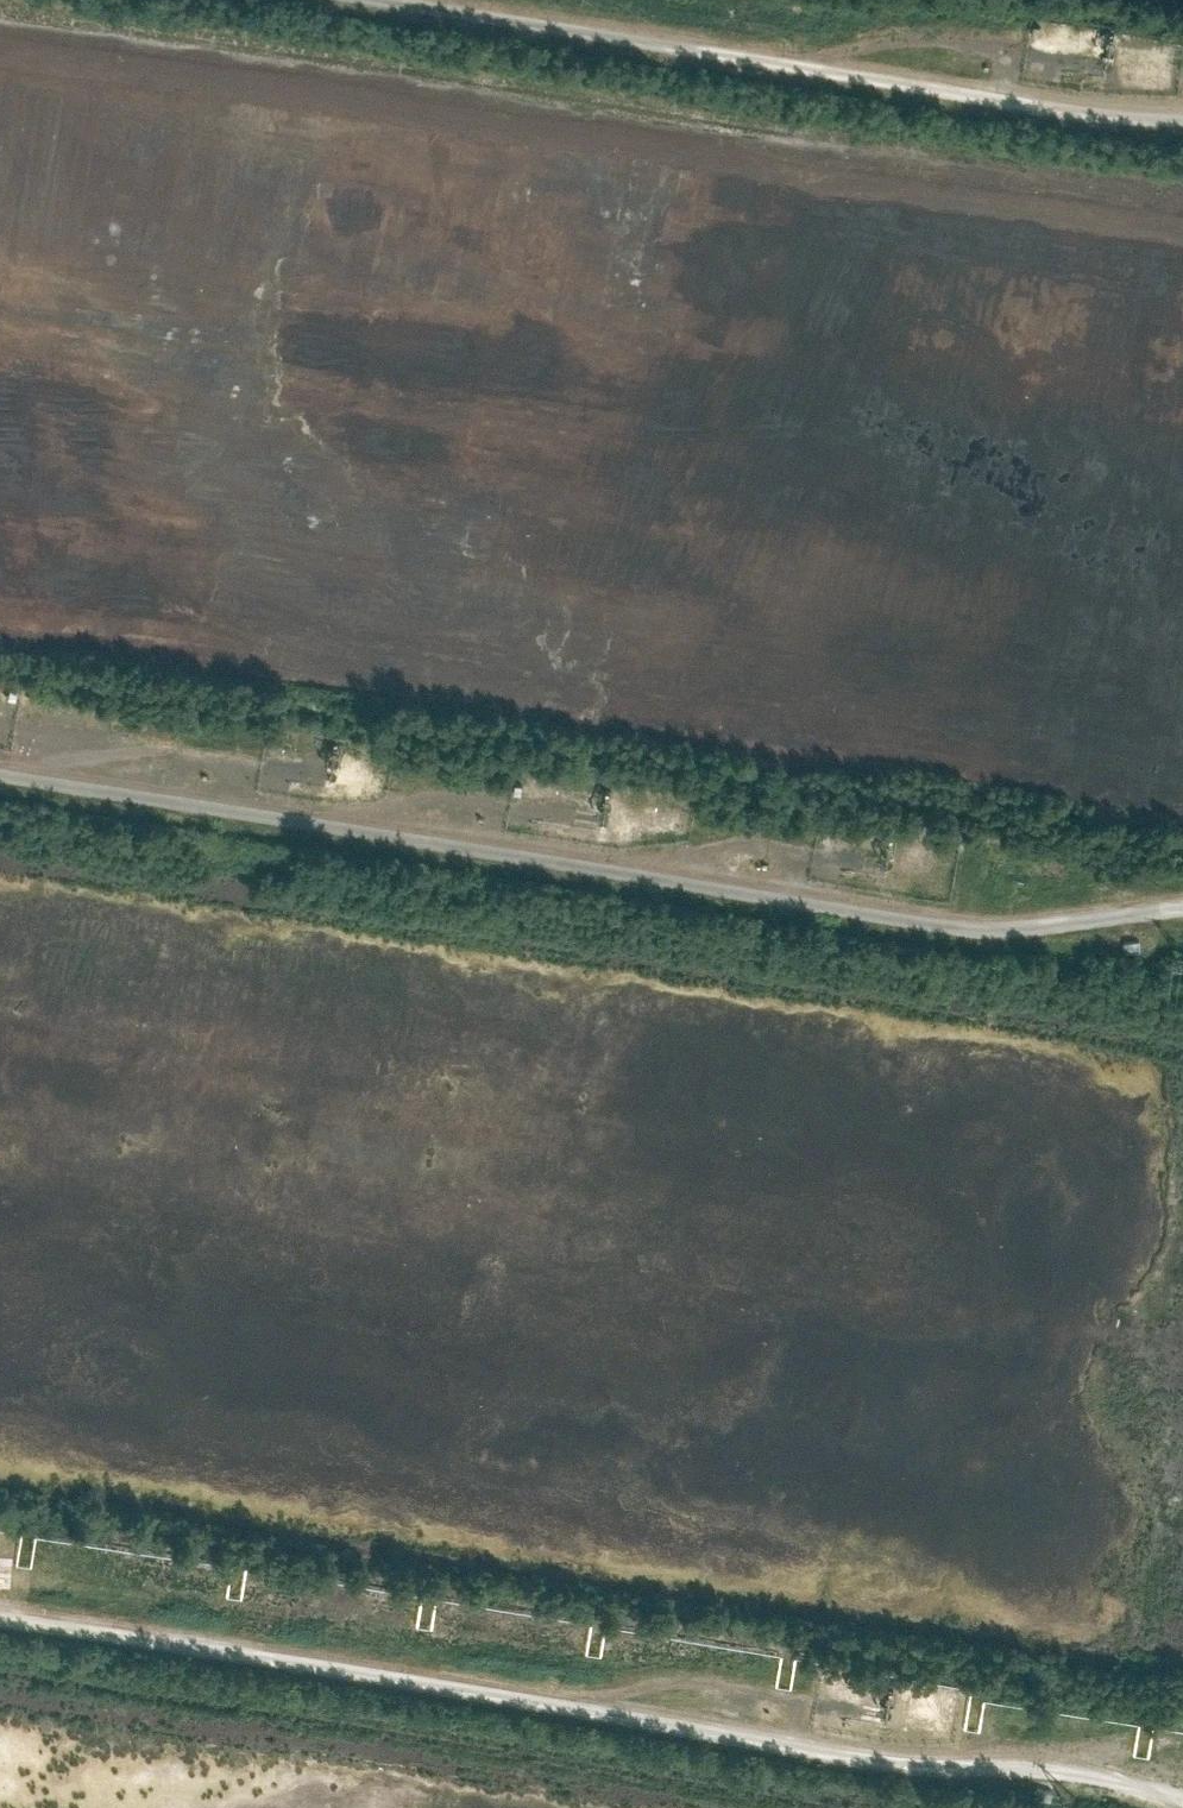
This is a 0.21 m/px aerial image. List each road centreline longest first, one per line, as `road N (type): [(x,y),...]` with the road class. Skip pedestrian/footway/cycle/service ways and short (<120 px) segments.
road 1 (track): [(0,1600),(919,1749),(1044,1752),(1182,1779)]
road 2 (track): [(0,757),(951,915),(1018,916),(1182,895)]
road 3 (track): [(470,0),(1064,100),(1182,106)]

